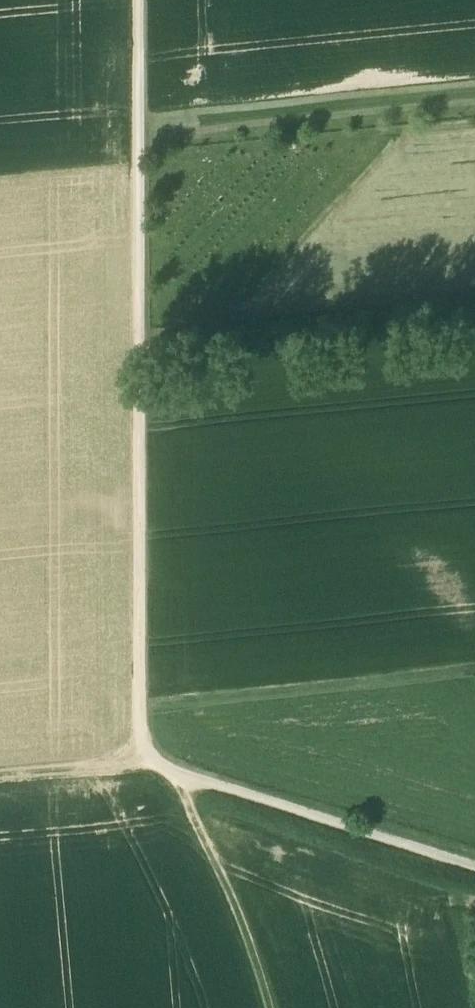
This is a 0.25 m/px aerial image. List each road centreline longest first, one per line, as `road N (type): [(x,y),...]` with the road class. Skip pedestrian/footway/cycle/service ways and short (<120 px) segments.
road 1 (track): [(474,870),(187,784),(146,761),(145,0)]
road 2 (track): [(187,784),(273,1007)]
road 3 (track): [(146,761),(0,777)]

